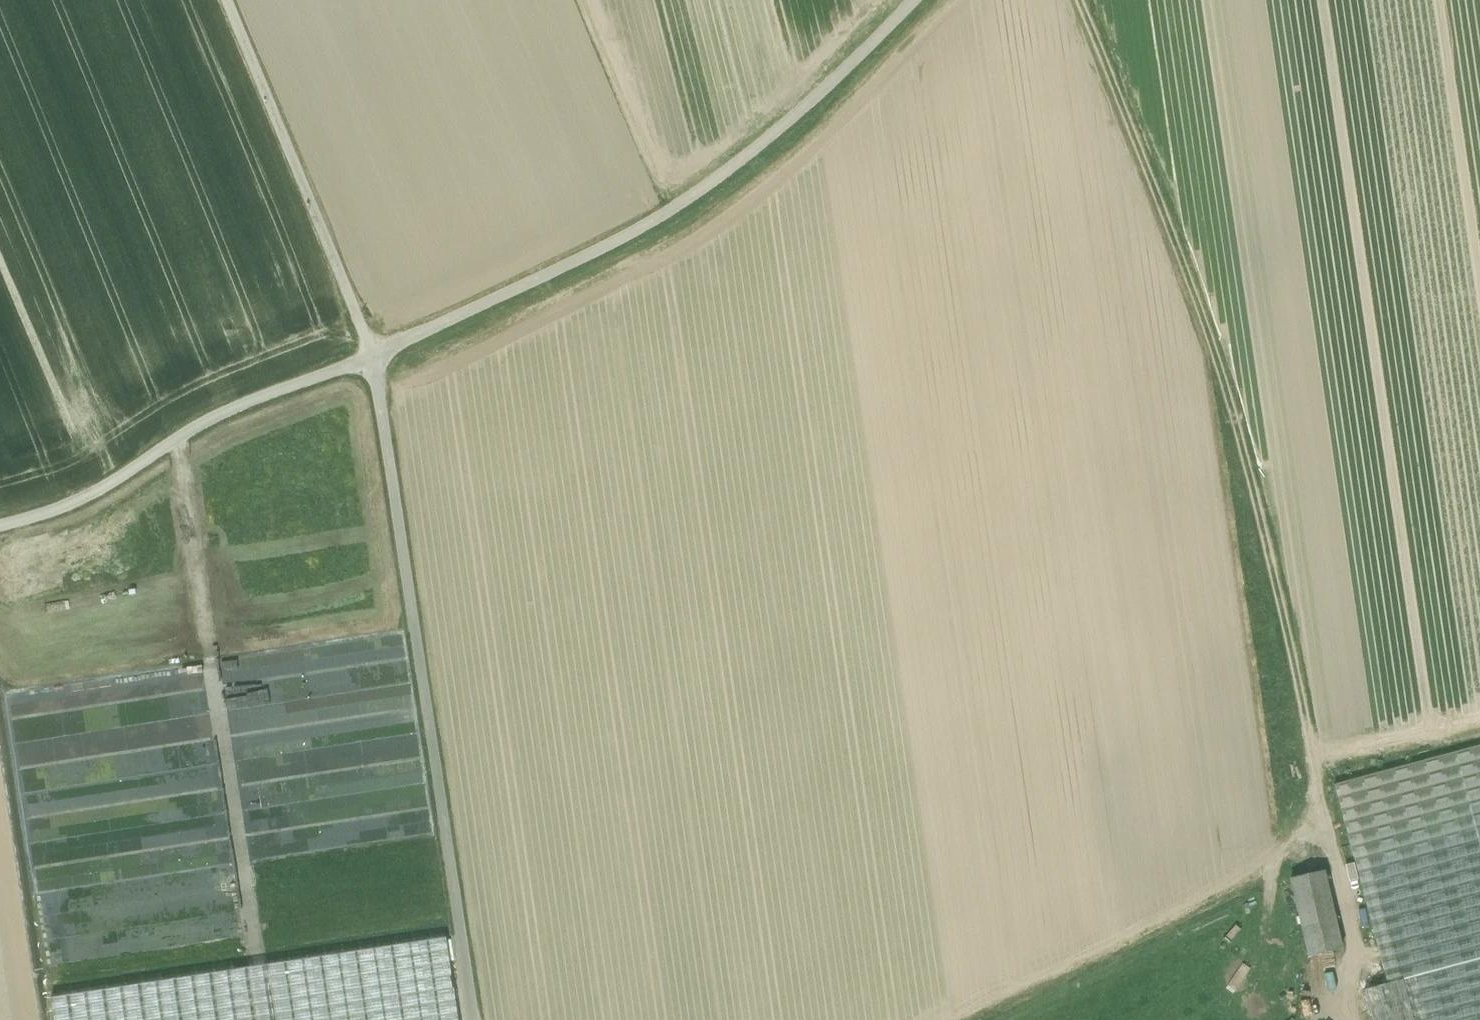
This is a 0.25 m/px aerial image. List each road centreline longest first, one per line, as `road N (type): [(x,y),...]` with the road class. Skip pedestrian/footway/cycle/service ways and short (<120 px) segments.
road 1 (track): [(362,350),(423,683),(472,1019)]
road 2 (track): [(362,350),(673,208),(877,45),(919,0)]
road 3 (track): [(0,520),(64,506),(362,350)]
road 4 (track): [(225,0),(362,350)]

